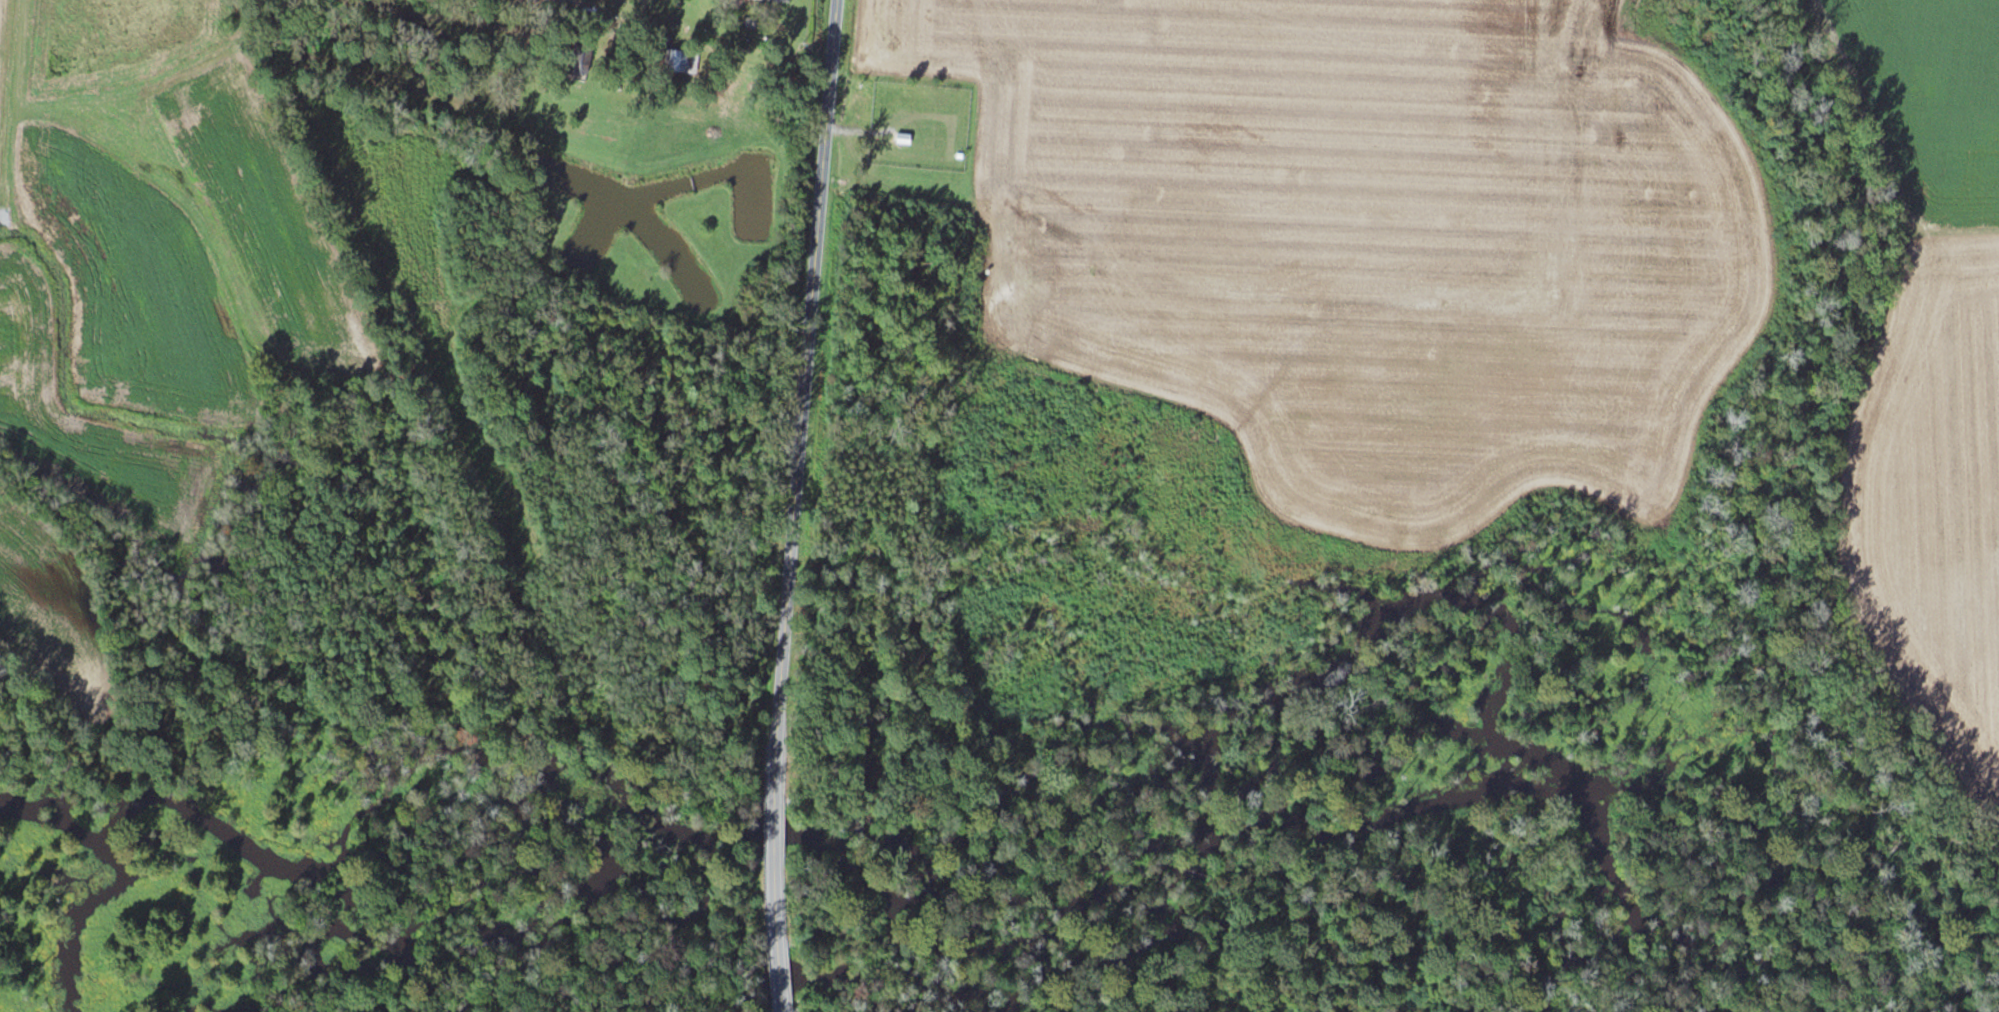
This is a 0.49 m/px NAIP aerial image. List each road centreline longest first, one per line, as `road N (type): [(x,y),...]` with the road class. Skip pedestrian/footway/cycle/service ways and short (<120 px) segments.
road 1 (residential): [(781,812),(842,0)]
road 2 (residential): [(789,1011),(781,812)]

